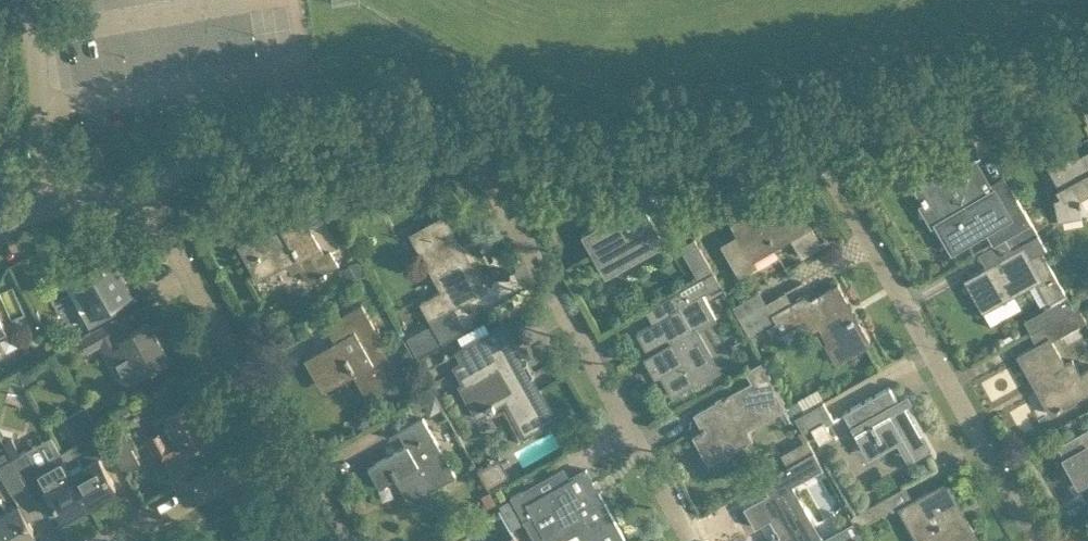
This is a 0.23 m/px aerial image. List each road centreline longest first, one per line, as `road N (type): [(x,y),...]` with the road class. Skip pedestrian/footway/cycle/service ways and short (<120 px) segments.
road 1 (residential): [(820,134),(828,167),(1038,540)]
road 2 (residential): [(692,540),(468,145)]
road 3 (residential): [(468,145),(659,148),(820,134)]
road 4 (residential): [(142,178),(315,130),(468,145)]
road 5 (residential): [(288,443),(142,178)]
road 6 (residential): [(820,134),(1087,80)]
road 7 (residential): [(118,540),(288,443)]
road 8 (residential): [(0,219),(142,178)]

